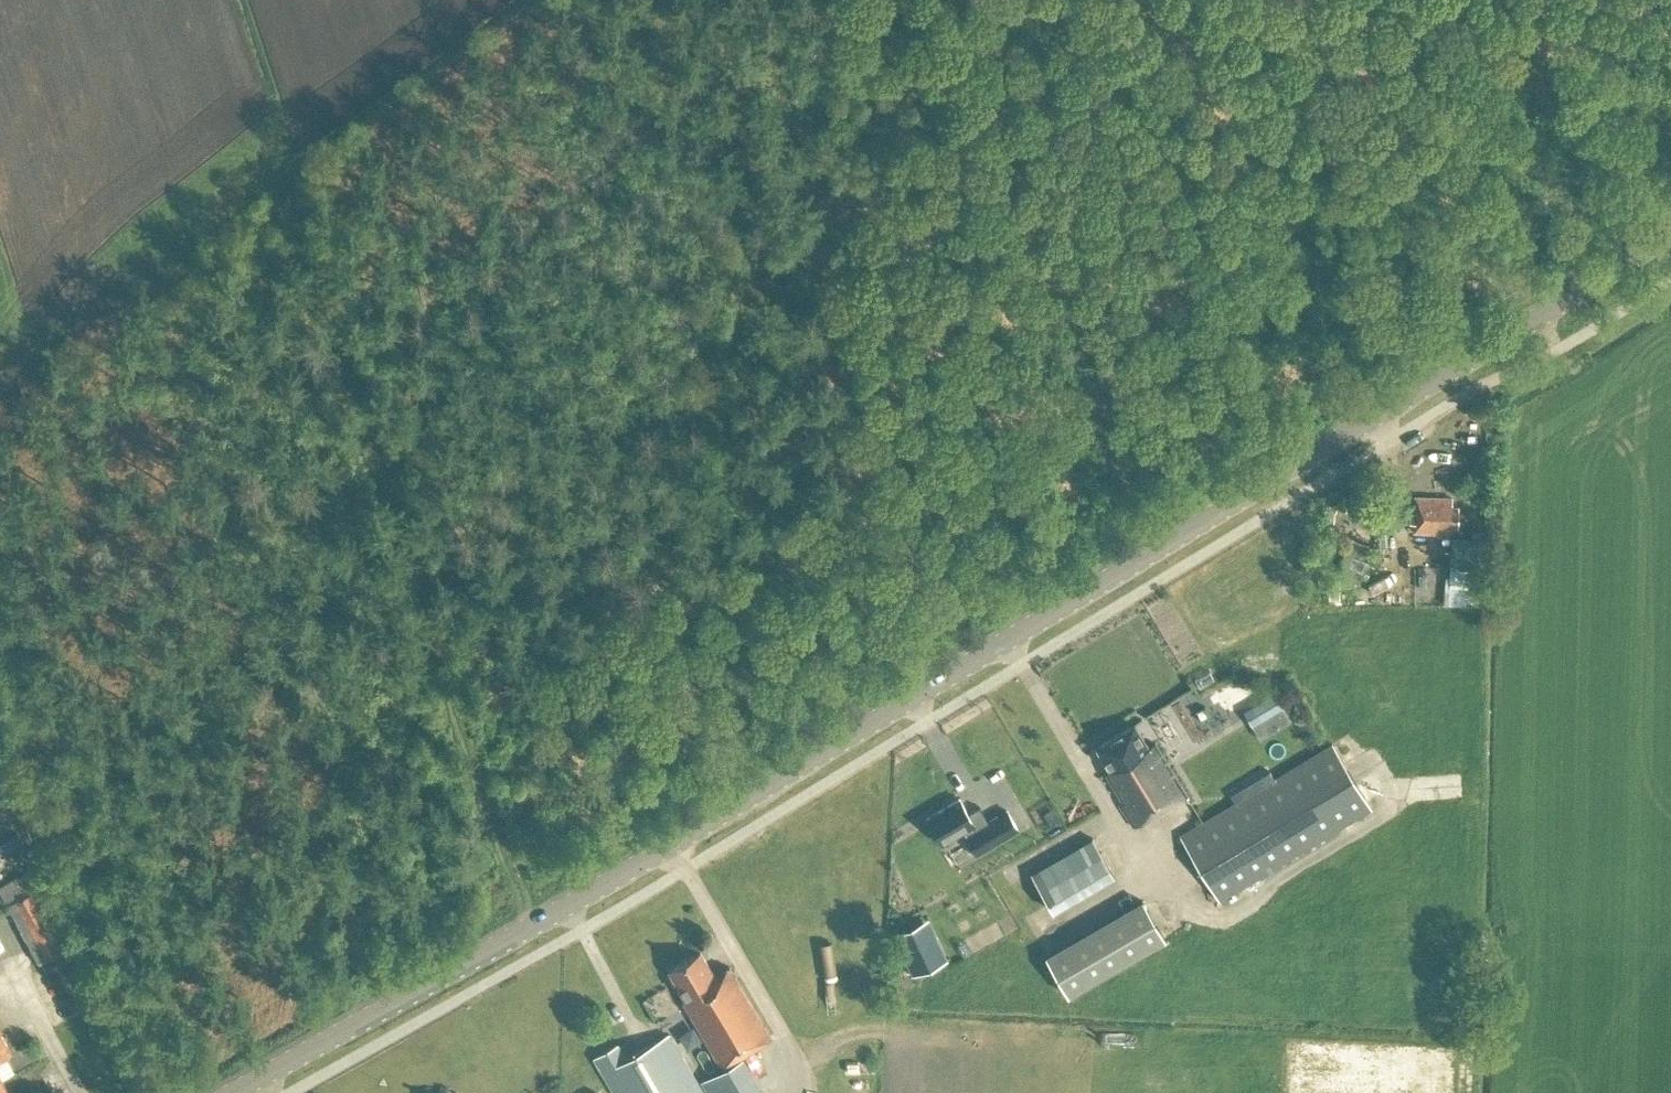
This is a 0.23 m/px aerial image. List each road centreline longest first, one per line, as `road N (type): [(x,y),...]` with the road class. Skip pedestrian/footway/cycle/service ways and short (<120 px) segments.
road 1 (tertiary): [(228,1092),(553,913),(1536,323),(1670,234)]
road 2 (track): [(284,185),(455,715),(538,922)]
road 3 (track): [(816,0),(794,125),(810,317),(877,503),(966,664)]

